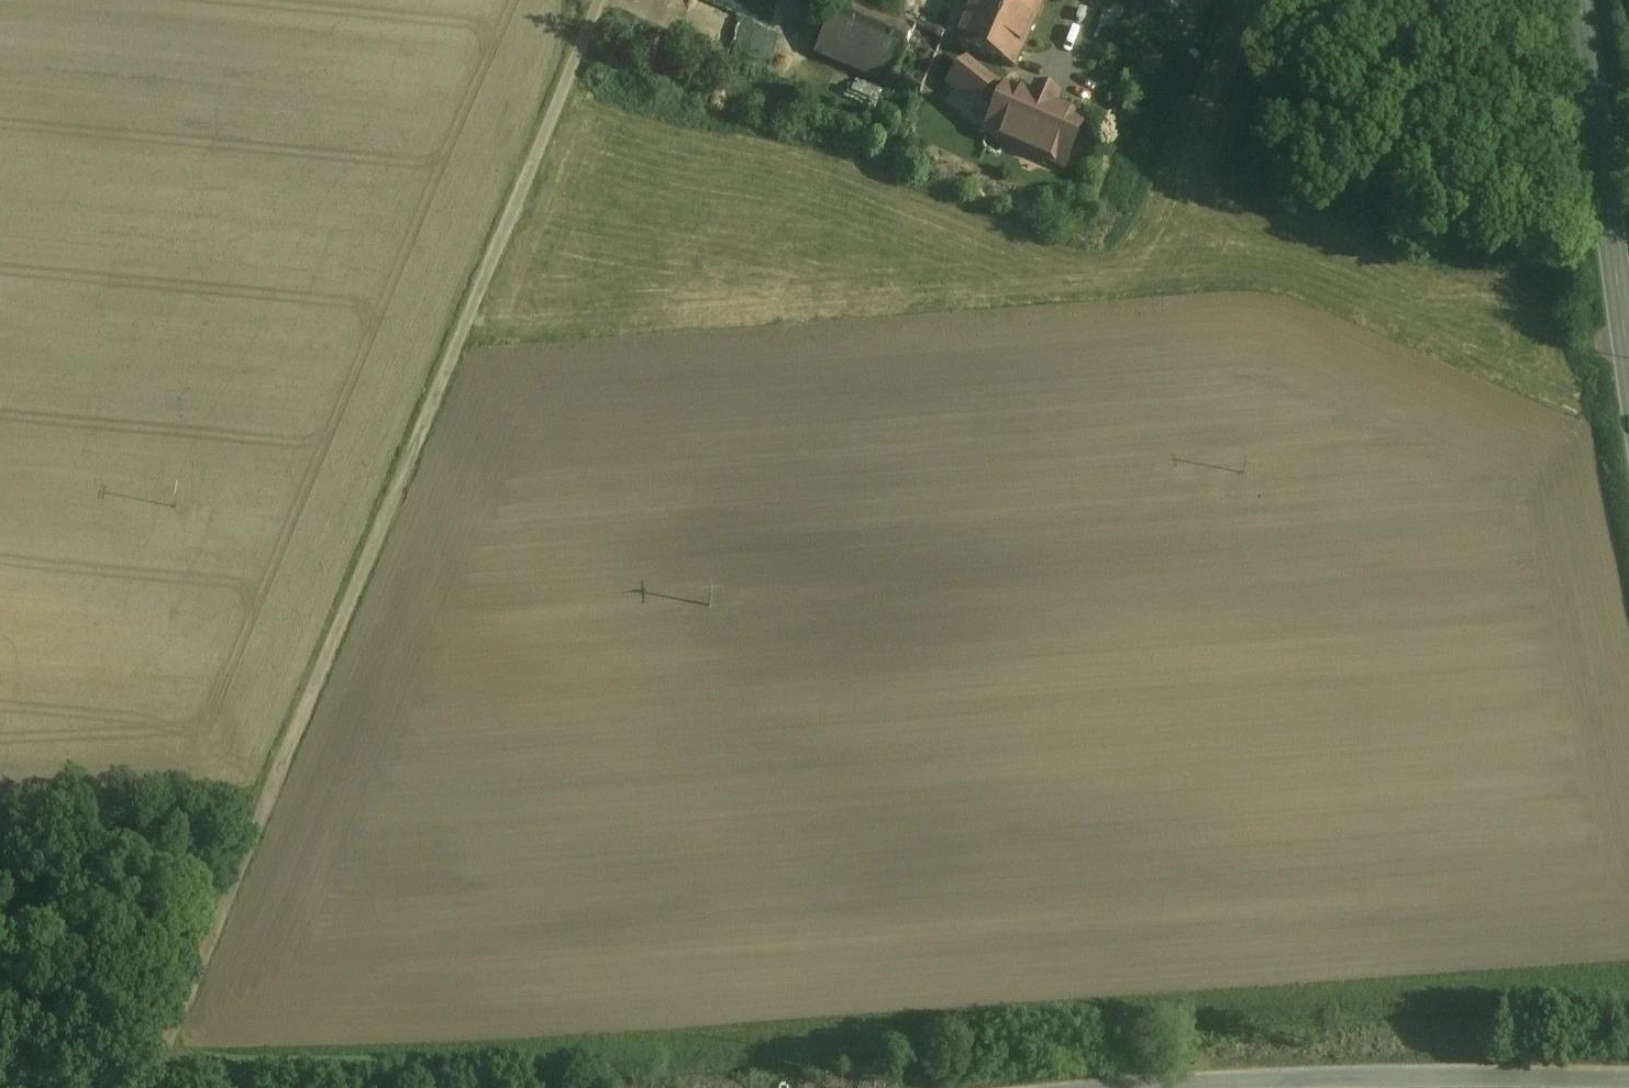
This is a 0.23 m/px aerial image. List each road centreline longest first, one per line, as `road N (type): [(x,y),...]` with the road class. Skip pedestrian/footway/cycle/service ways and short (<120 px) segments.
road 1 (unclassified): [(1628,1080),(1154,1087)]
road 2 (tertiary): [(1628,359),(1580,0)]

